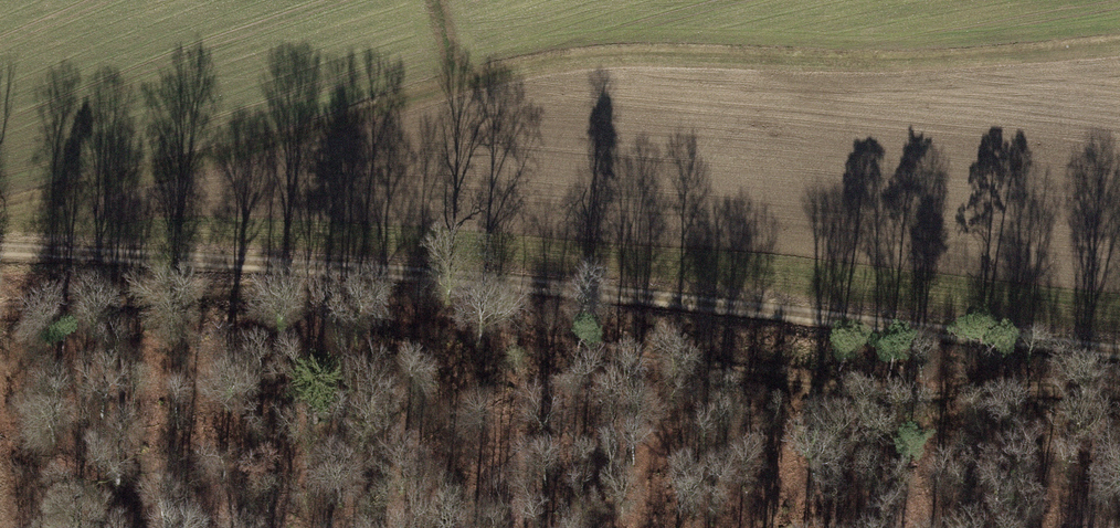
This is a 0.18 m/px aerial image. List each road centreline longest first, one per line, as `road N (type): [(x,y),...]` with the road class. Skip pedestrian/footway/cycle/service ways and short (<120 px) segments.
road 1 (track): [(0,244),(459,86),(1119,45)]
road 2 (track): [(0,307),(287,292),(759,380),(829,389),(1080,386),(1119,395)]
road 3 (track): [(0,248),(698,297),(1119,348)]

